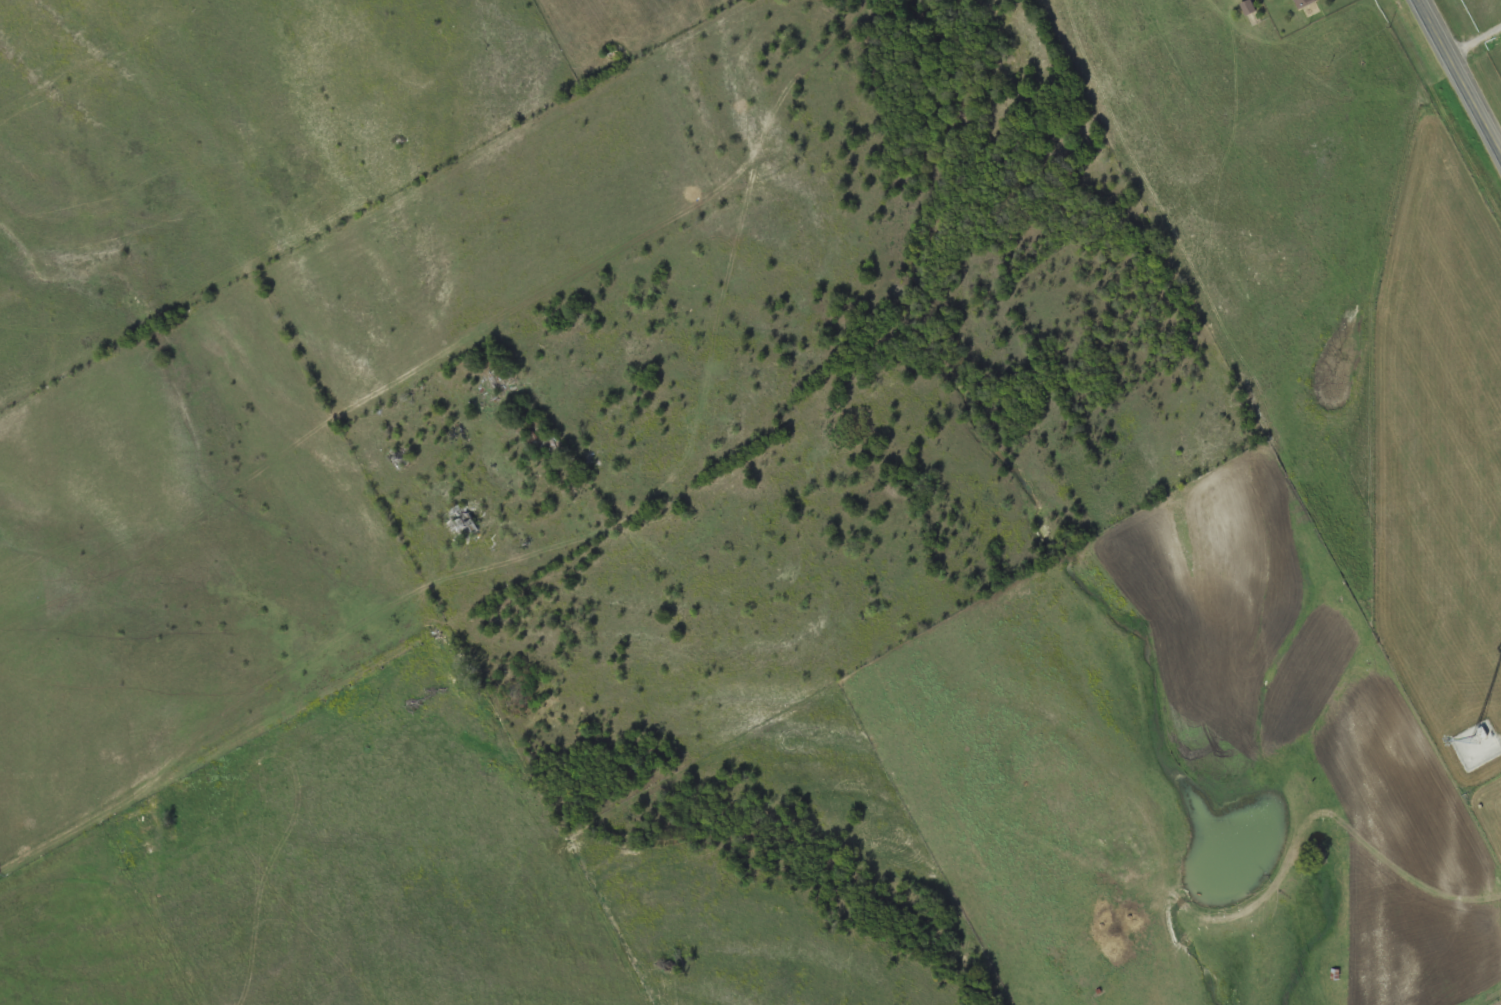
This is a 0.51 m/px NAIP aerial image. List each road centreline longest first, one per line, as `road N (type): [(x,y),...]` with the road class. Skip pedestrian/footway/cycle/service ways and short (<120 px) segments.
road 1 (tertiary): [(1500,153),(1421,0)]

